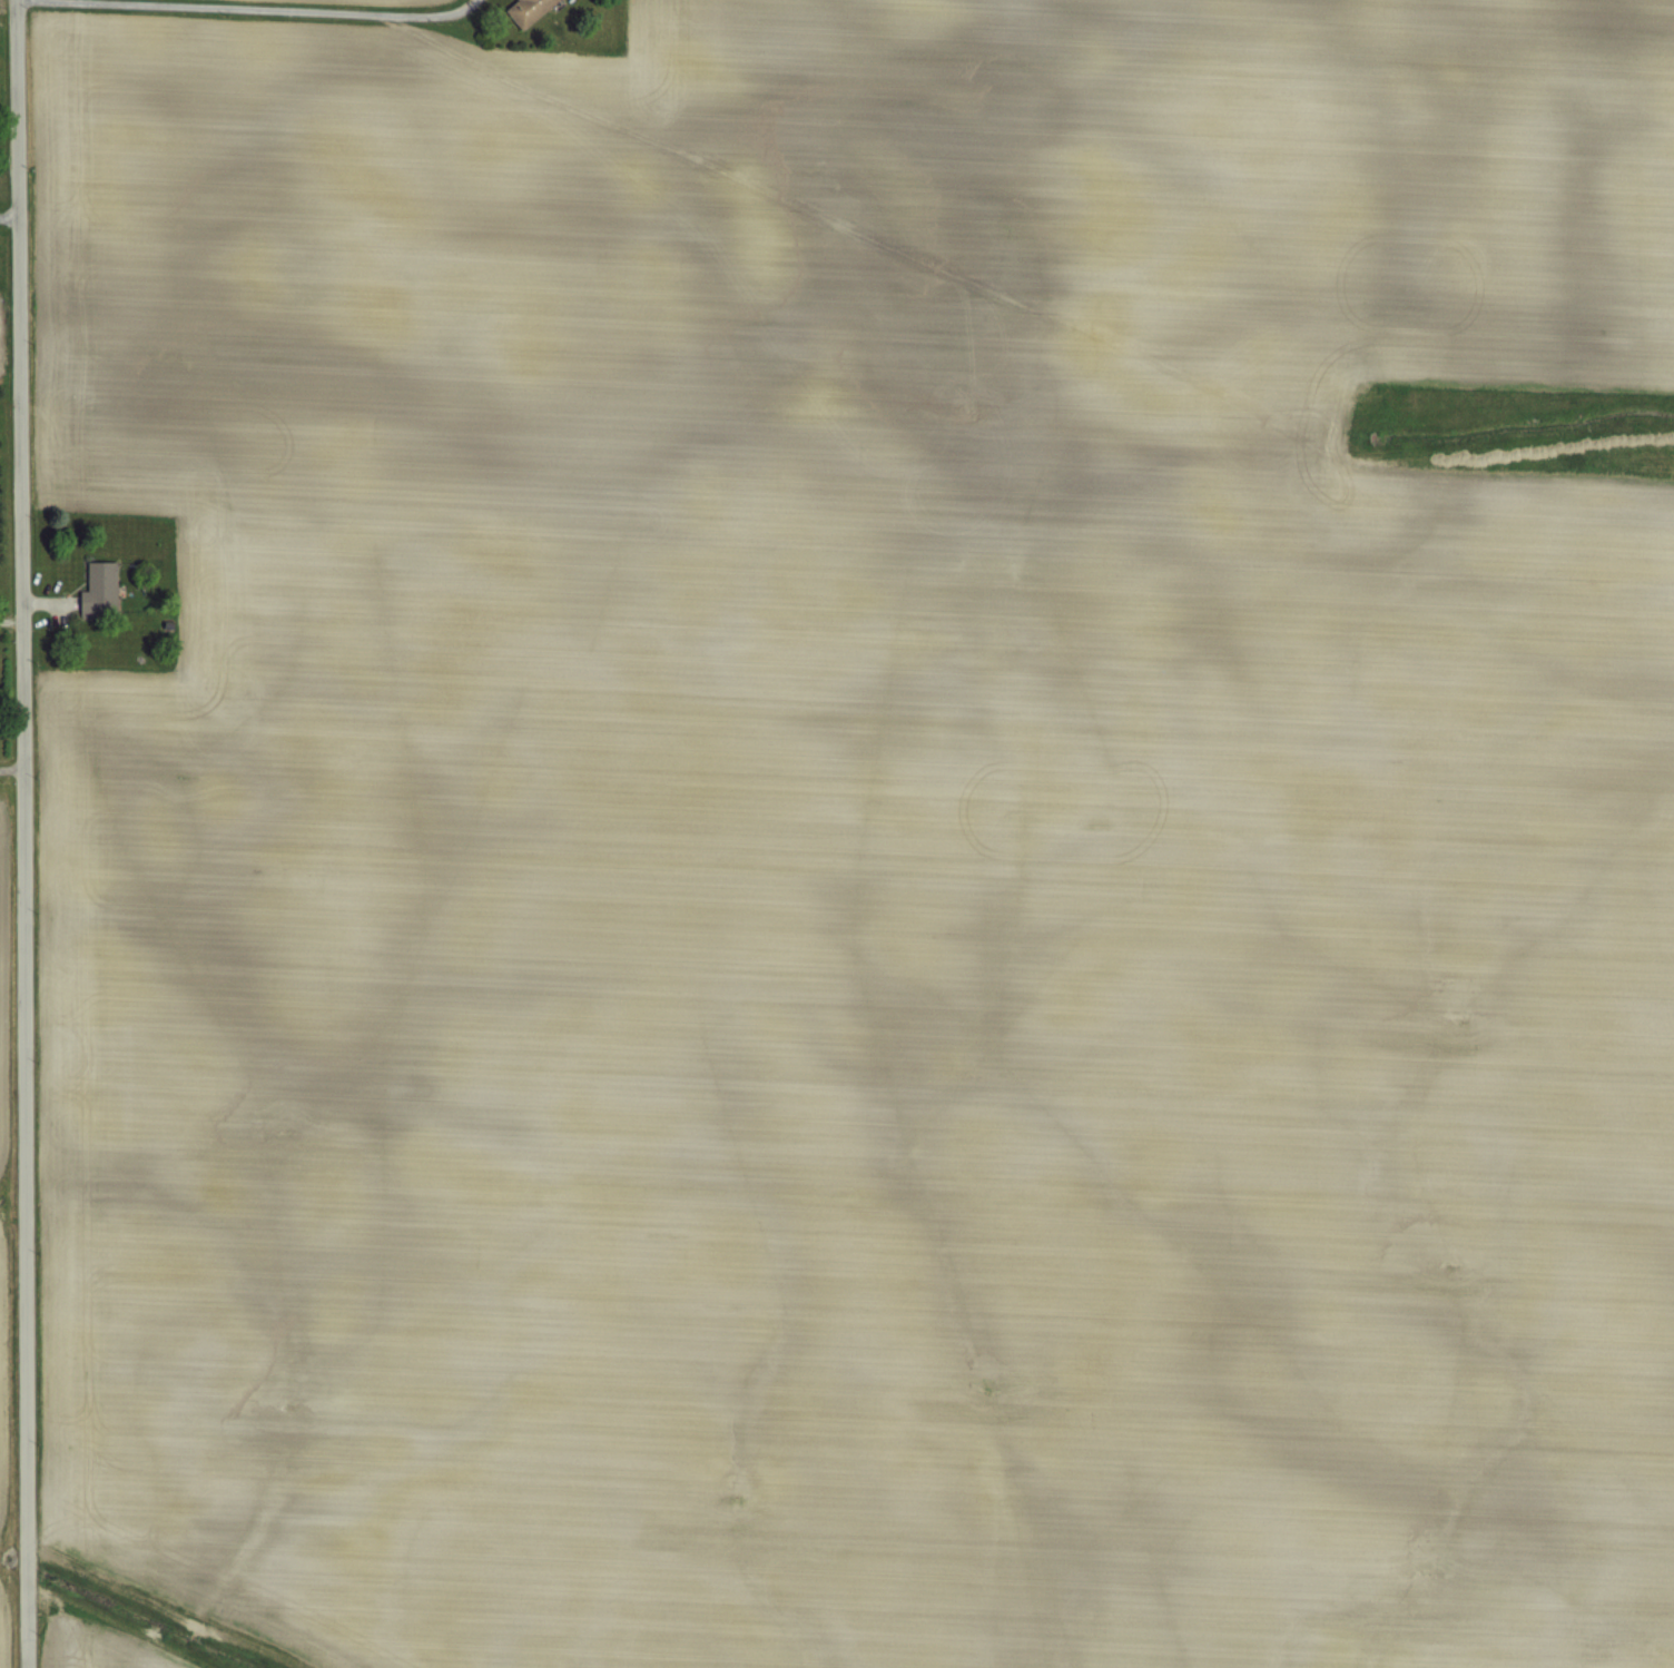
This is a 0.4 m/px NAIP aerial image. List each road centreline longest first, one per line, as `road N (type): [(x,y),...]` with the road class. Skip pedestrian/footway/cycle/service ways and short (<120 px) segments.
road 1 (tertiary): [(16,0),(28,1667)]

